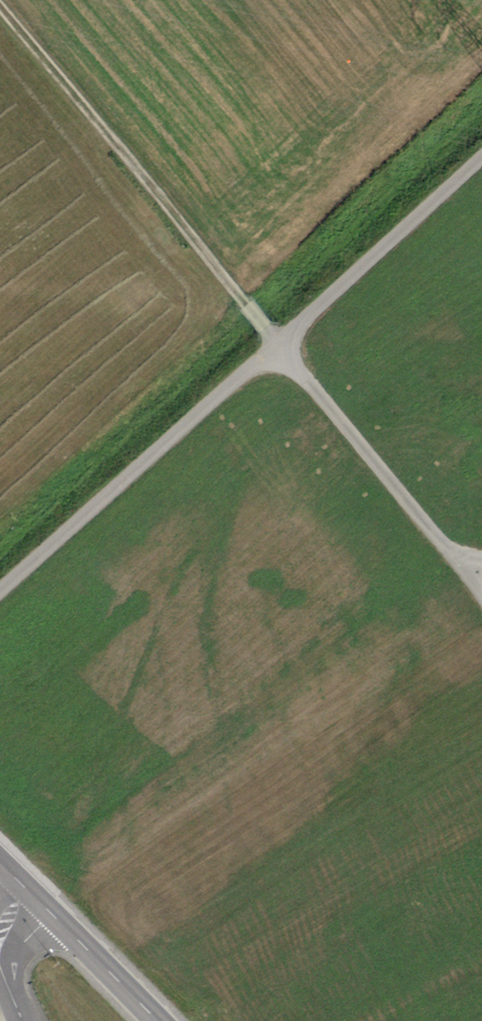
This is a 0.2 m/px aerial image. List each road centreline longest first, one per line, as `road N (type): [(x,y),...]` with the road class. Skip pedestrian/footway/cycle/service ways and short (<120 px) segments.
road 1 (track): [(477,577),(237,303),(0,9)]
road 2 (unclassified): [(481,158),(0,591)]
road 3 (secondary): [(157,1020),(28,892)]
road 4 (residential): [(28,892),(7,921),(2,950),(25,1020)]

